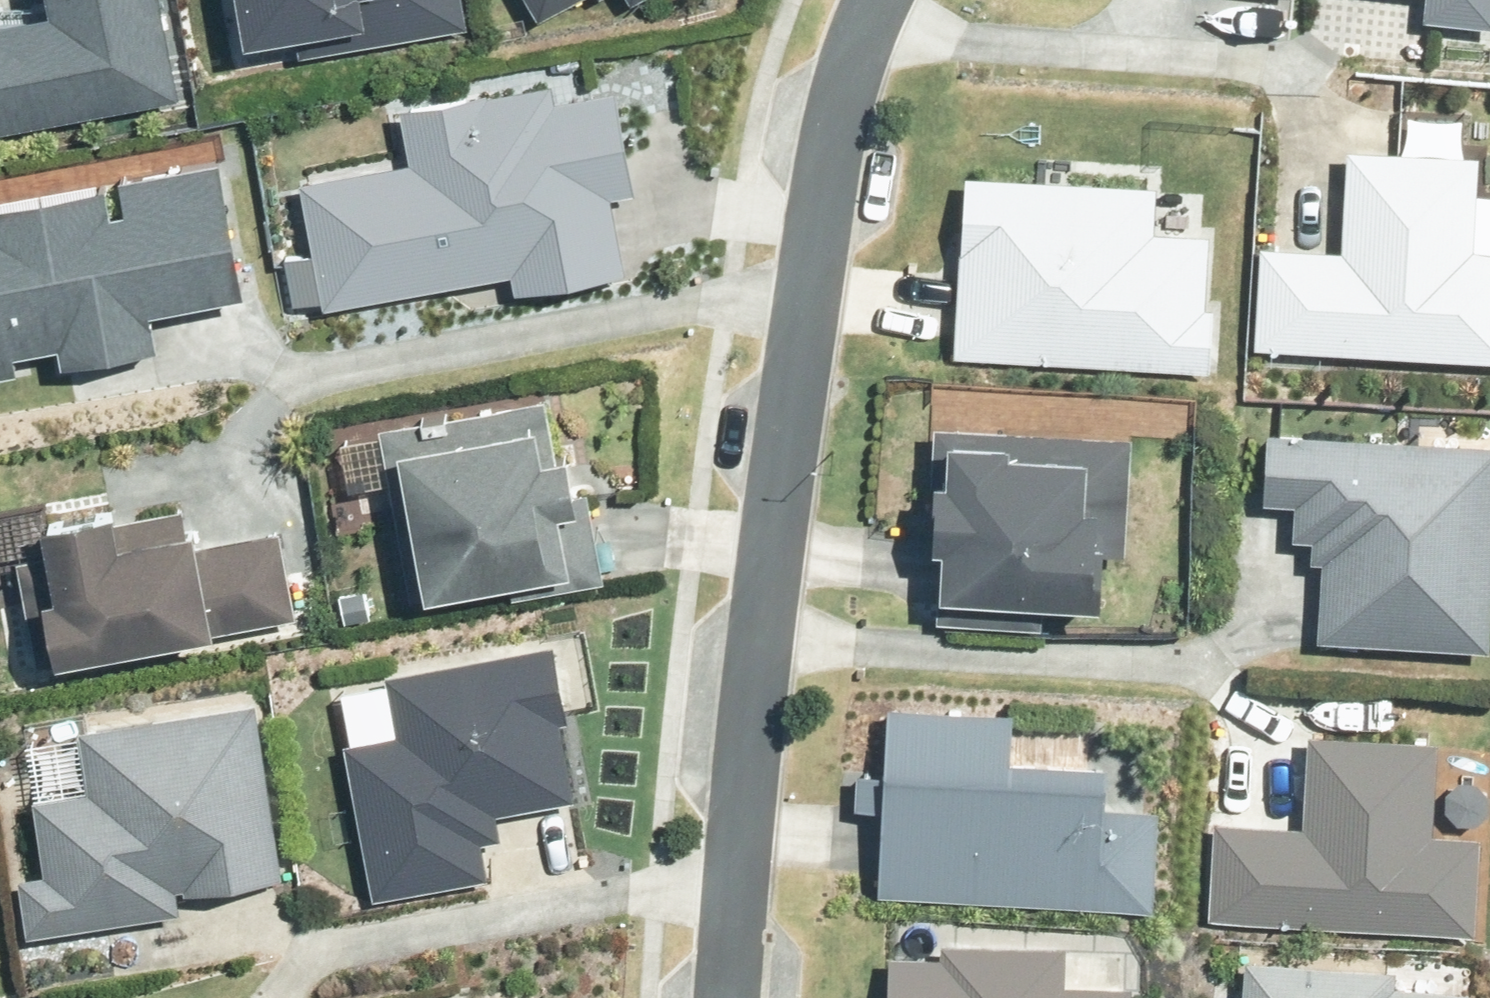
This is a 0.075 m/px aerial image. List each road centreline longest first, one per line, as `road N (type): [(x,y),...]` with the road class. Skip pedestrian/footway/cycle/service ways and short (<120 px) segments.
road 1 (residential): [(728,997),(779,499),(853,42),(873,0)]

